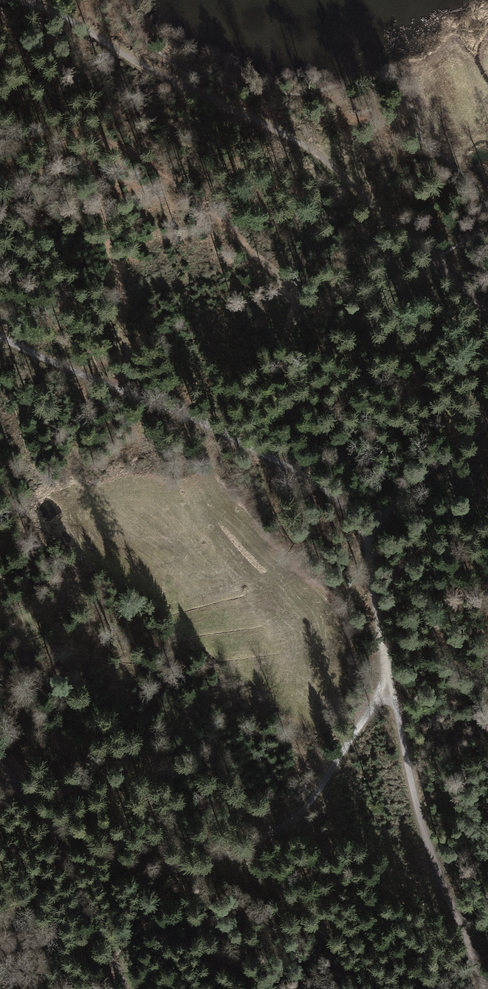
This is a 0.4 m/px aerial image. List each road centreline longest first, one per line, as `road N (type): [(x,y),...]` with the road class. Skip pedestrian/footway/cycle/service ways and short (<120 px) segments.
road 1 (track): [(487,309),(441,248),(387,197),(33,0)]
road 2 (track): [(365,529),(326,487),(208,426),(77,383),(0,338)]
road 3 (track): [(487,985),(426,821),(386,667)]
road 4 (track): [(205,863),(268,829),(319,780),(373,715),(386,667)]
road 5 (track): [(47,820),(136,860),(171,868),(205,863)]
road 6 (track): [(47,820),(114,965)]
road 7 (track): [(365,529),(487,427)]
road 8 (track): [(386,667),(365,529)]

